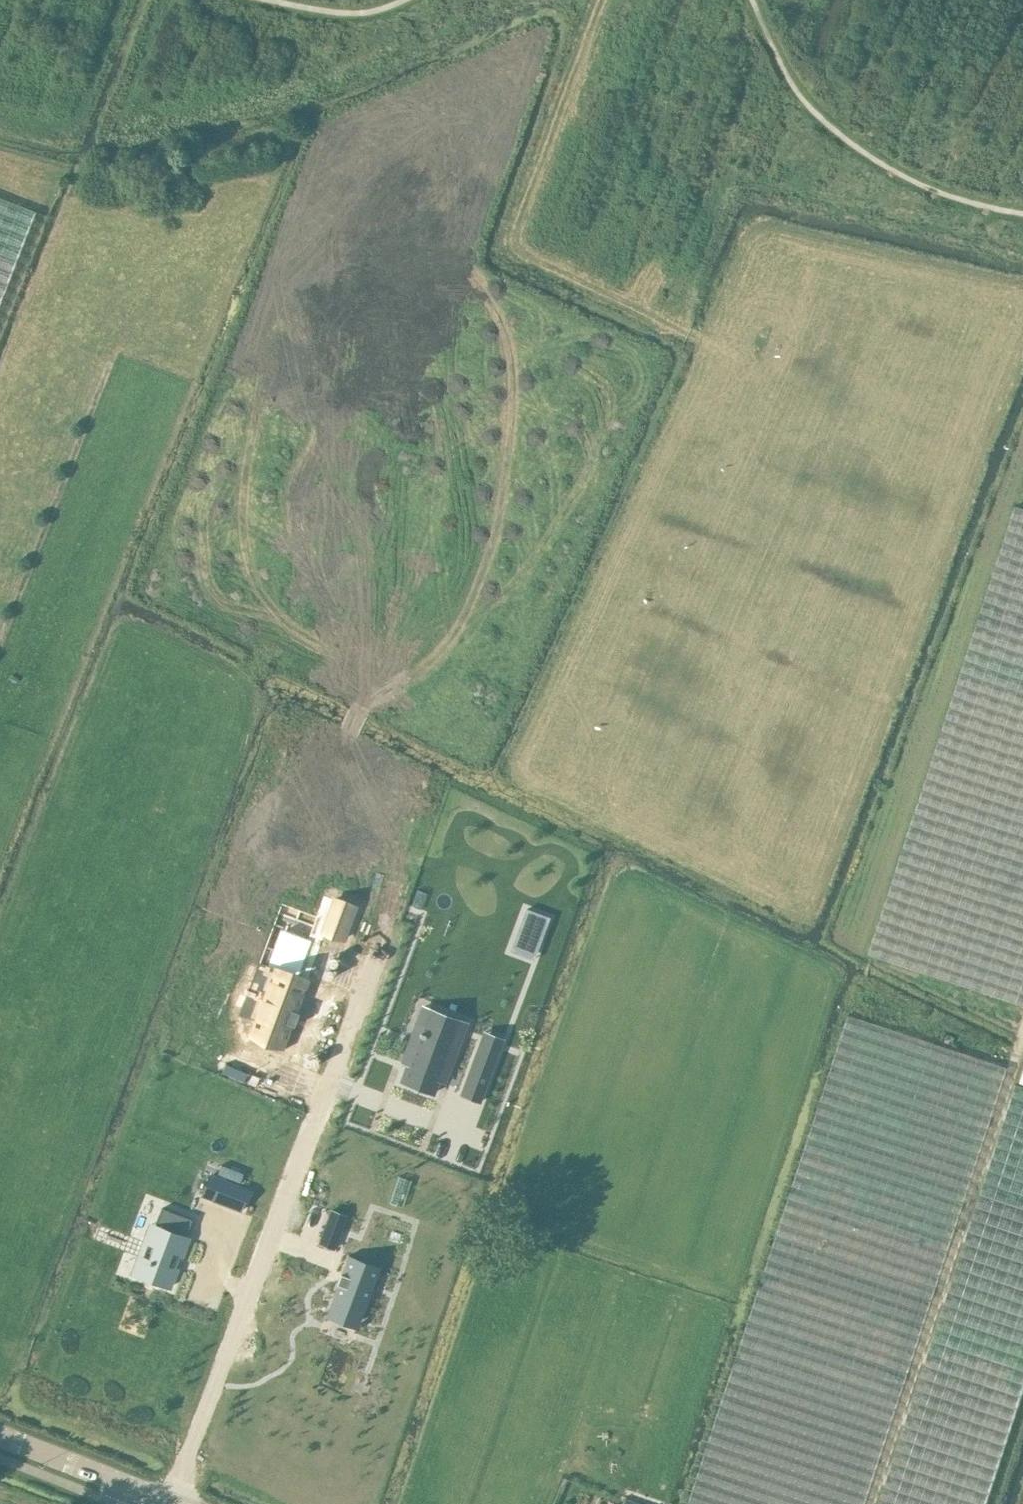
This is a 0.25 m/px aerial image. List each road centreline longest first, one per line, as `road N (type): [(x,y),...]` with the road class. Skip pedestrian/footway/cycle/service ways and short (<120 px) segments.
road 1 (secondary): [(134,1486),(0,1434)]

